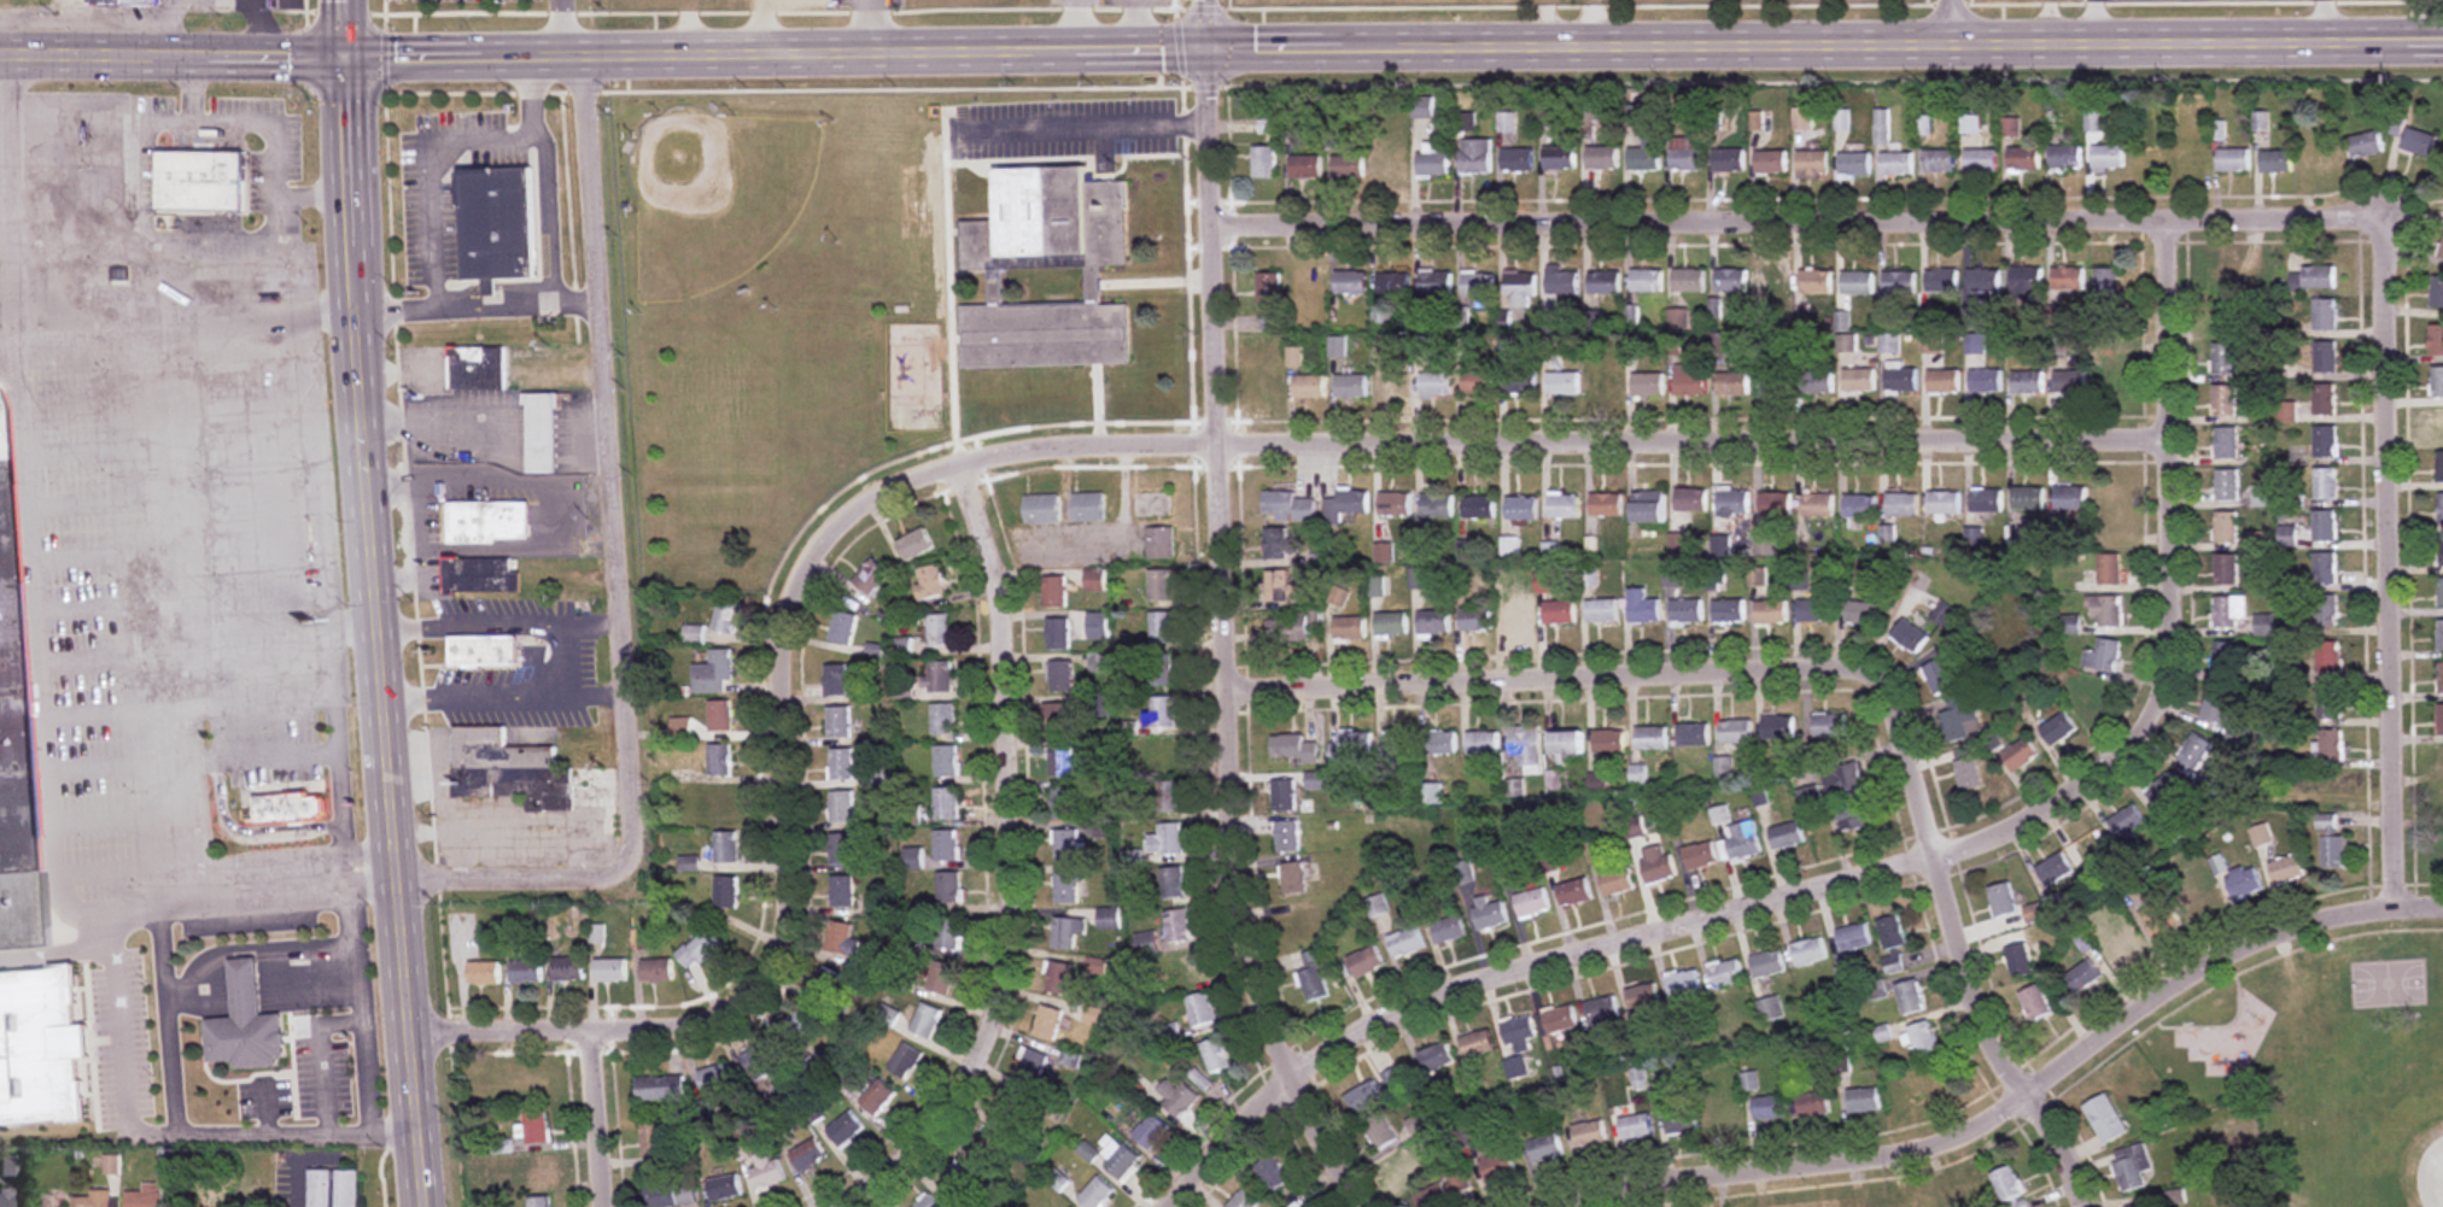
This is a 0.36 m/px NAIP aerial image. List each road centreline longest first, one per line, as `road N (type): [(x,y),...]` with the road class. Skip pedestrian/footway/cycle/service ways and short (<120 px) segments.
road 1 (secondary): [(2442,42),(1214,42),(349,58)]
road 2 (residential): [(1195,1206),(1294,1088),(1443,995),(1935,859),(2044,816),(2153,740),(2172,690),(2169,217)]
road 3 (residential): [(1369,1206),(1294,1088),(1255,980),(1227,851),(1214,0)]
road 4 (residential): [(2174,444),(1036,444),(958,462)]
road 5 (residential): [(2389,218),(1218,224)]
road 6 (residential): [(408,1030),(673,1030),(724,1023),(770,992),(795,950),(793,648),(800,593),(824,549),(864,504),(958,462)]
road 7 (residential): [(2442,907),(2322,920),(2207,963),(1994,1124),(1952,1144),(1860,1167),(1574,1206)]
road 8 (residential): [(850,1206),(893,1179),(984,1094),(1012,961),(1003,625),(981,511),(958,462)]
road 9 (residential): [(2392,908),(2389,218)]
road 10 (residential): [(1870,675),(1223,686)]
road 11 (residential): [(2088,1206),(2073,1154),(2021,1097),(1998,1049),(1935,859),(1898,693),(1870,675)]
road 12 (secondary): [(353,314),(397,875)]
road 13 (secondary): [(6,58),(349,58)]
road 14 (secondary): [(423,1206),(397,875)]
road 15 (secondary): [(349,58),(353,314)]
road 16 (residential): [(612,1206),(598,1033)]

